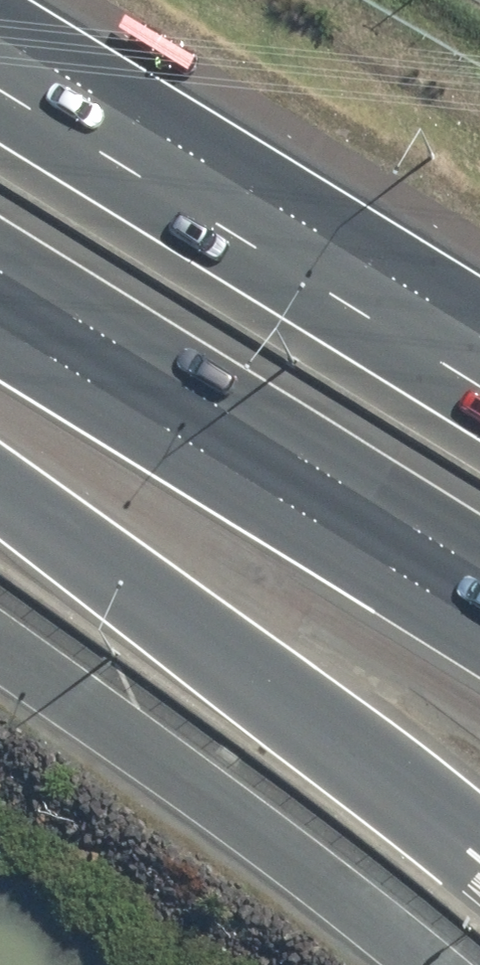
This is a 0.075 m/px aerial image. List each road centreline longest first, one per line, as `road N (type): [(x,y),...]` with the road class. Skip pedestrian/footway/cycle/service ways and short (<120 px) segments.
road 1 (motorway): [(479,852),(0,502)]
road 2 (motorway): [(479,571),(0,277)]
road 3 (motorway): [(0,89),(479,382)]
road 4 (unclassified): [(429,964),(0,638)]

